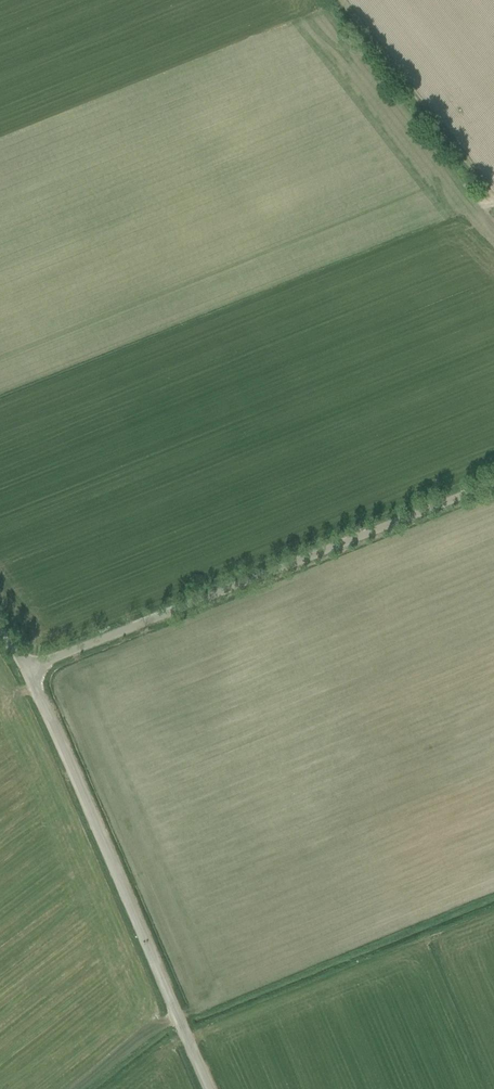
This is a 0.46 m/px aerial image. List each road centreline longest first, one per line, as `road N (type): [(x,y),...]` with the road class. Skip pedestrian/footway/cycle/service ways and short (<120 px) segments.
road 1 (unclassified): [(25,668),(493,475)]
road 2 (unclassified): [(201,1088),(25,668)]
road 3 (track): [(493,203),(332,0)]

